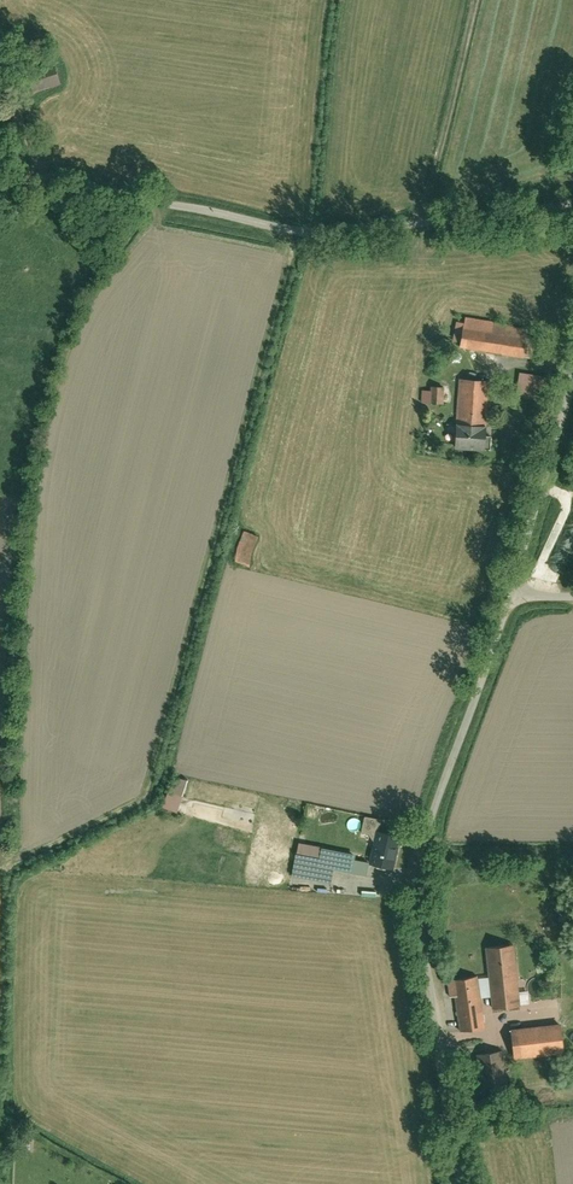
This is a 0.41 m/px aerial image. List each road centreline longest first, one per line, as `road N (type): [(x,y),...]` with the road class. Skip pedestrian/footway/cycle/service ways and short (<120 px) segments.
road 1 (residential): [(512,594),(433,809),(418,873),(459,1183)]
road 2 (residential): [(0,189),(68,180),(287,229),(343,233),(572,206)]
road 3 (residential): [(572,385),(512,594)]

